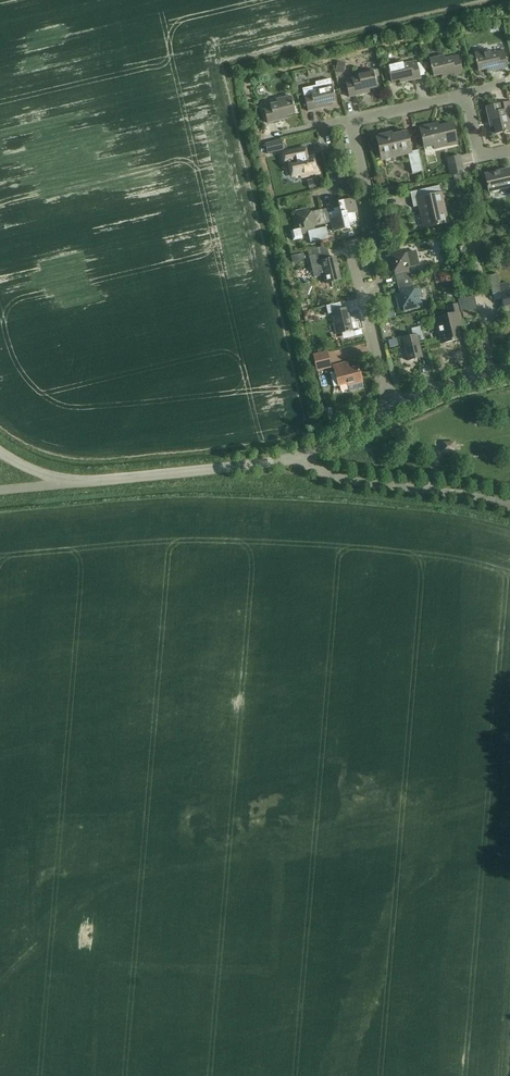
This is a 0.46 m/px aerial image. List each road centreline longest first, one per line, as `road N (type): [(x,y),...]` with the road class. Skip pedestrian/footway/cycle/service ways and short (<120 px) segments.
road 1 (residential): [(389,406),(351,253),(375,235),(350,120)]
road 2 (residential): [(509,505),(328,476),(298,459)]
road 3 (unclassified): [(64,482),(228,467)]
road 4 (residential): [(389,406),(509,369)]

